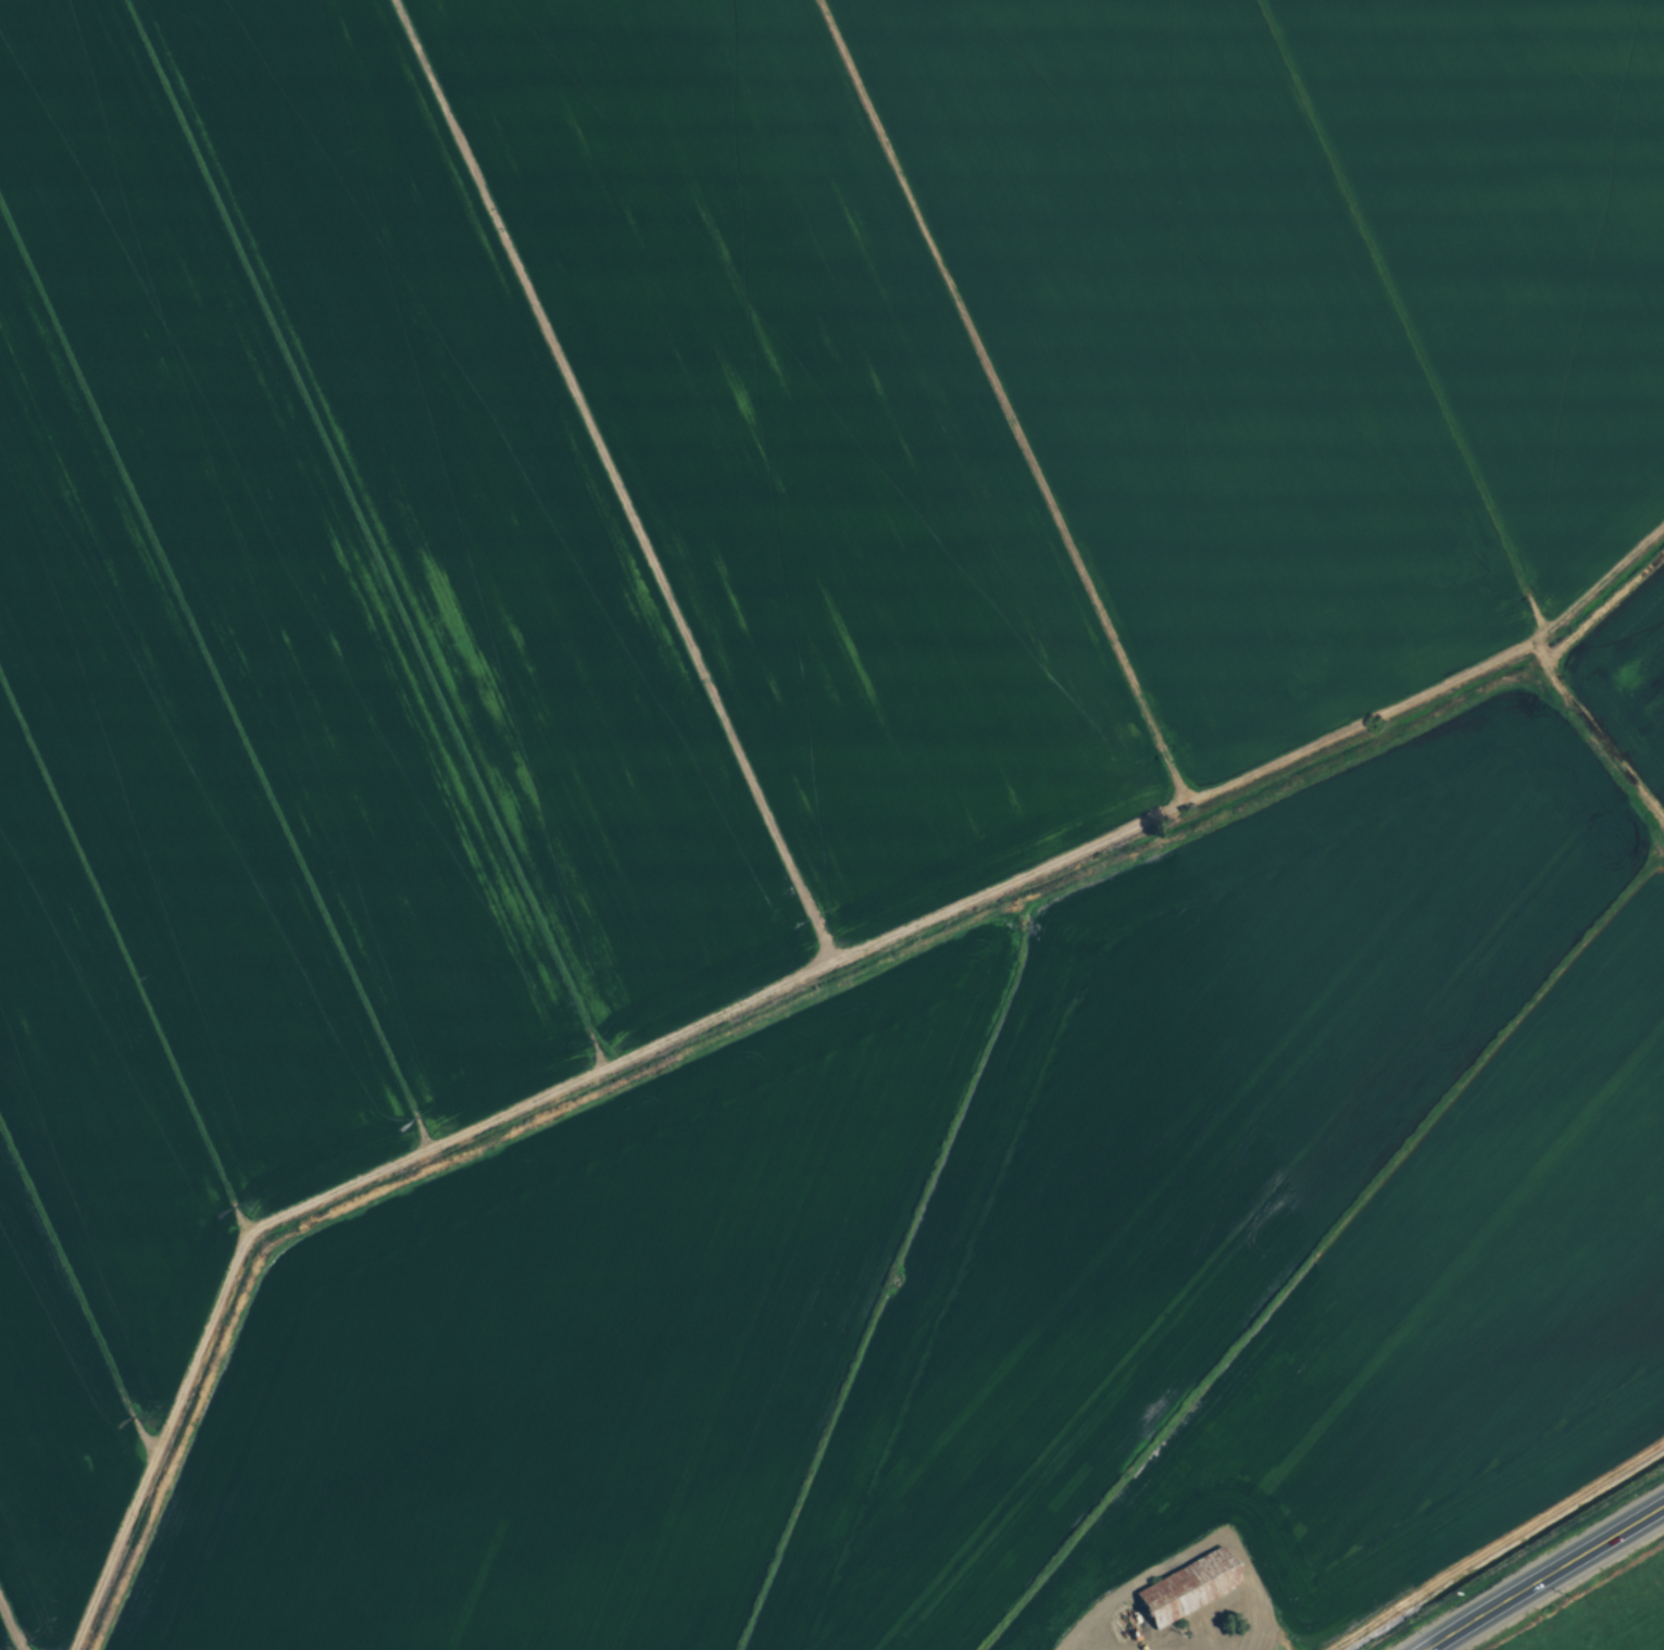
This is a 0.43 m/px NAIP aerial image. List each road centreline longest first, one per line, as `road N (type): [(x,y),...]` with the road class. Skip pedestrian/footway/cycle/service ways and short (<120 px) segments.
road 1 (trunk): [(1422,1649),(1663,1504)]

